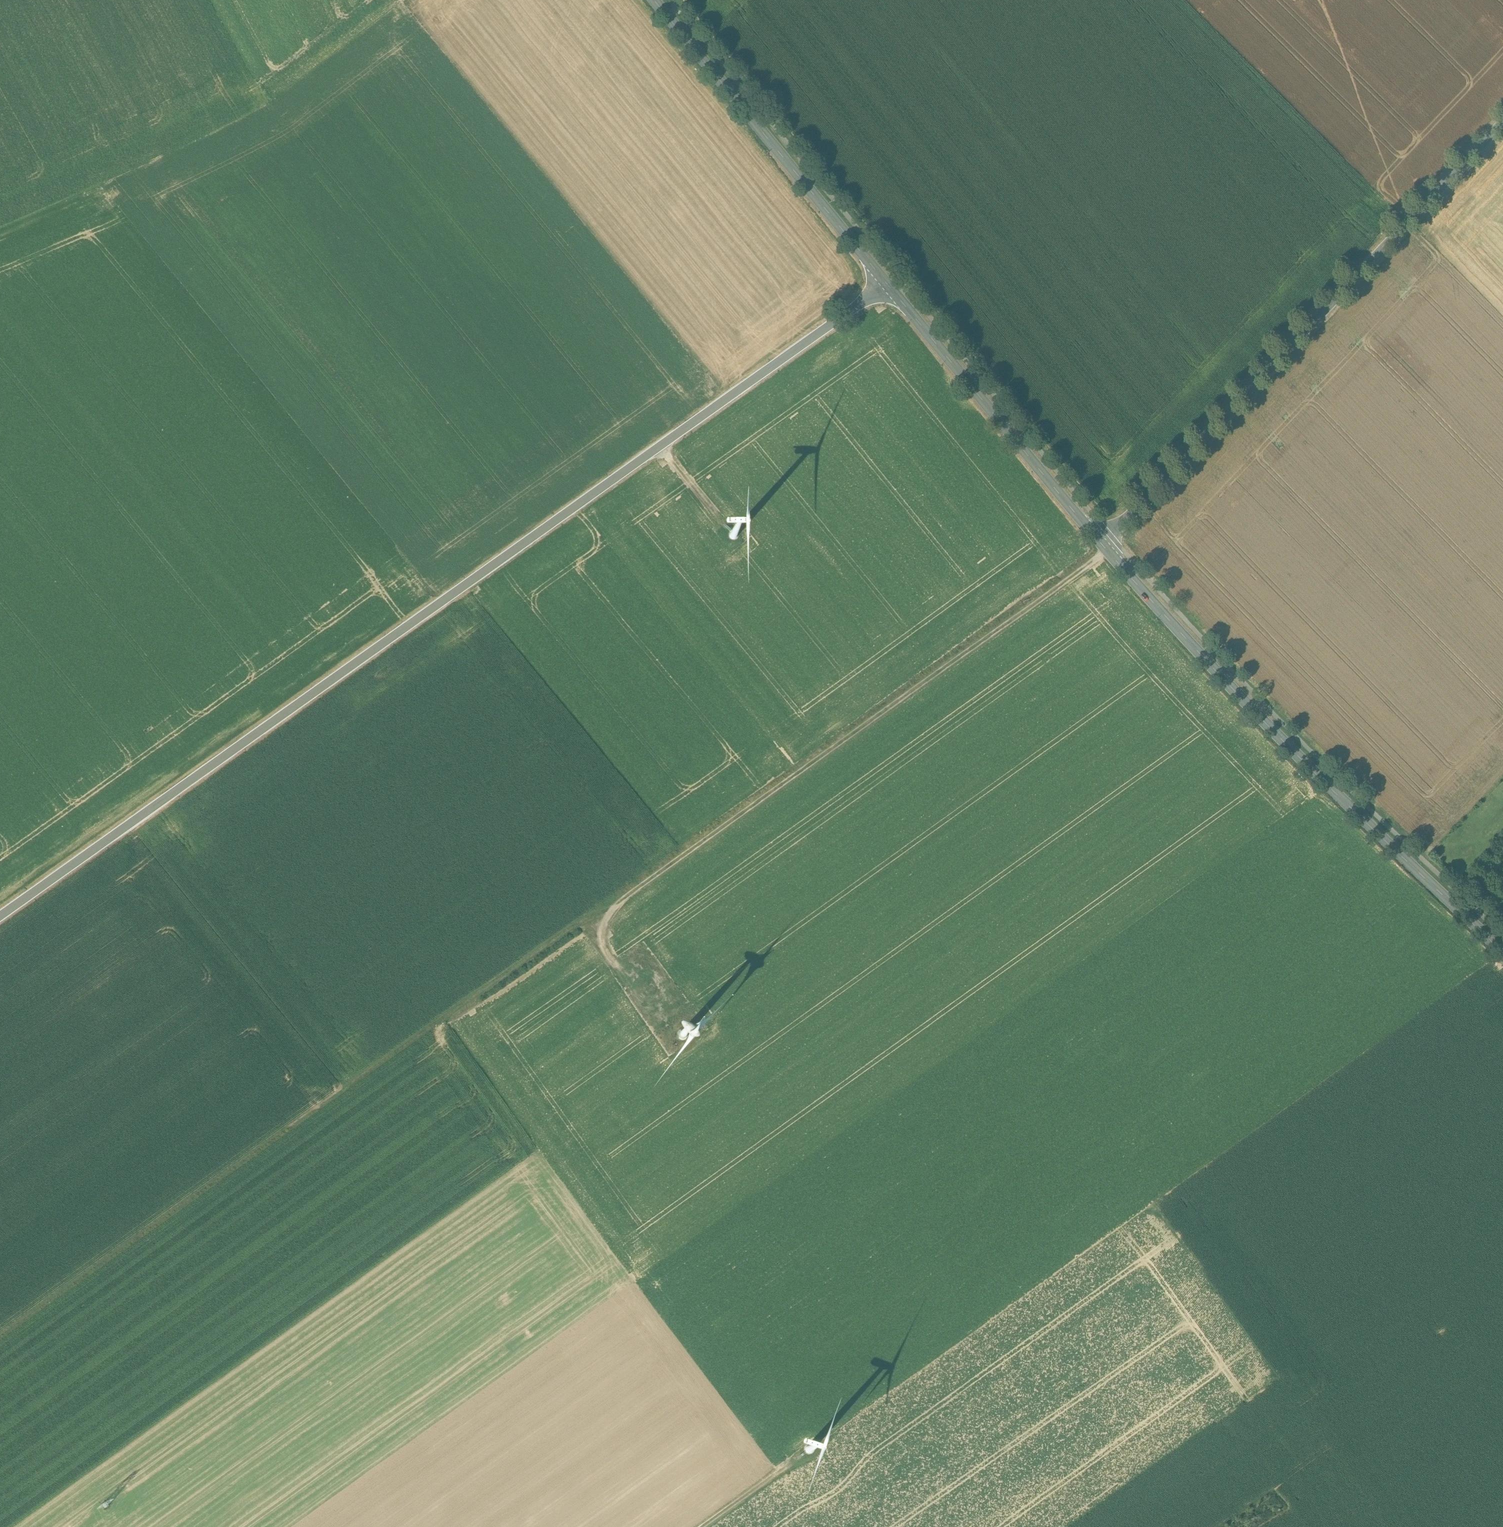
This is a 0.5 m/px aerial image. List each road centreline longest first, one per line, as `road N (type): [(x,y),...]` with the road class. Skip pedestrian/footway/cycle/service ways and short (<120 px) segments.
road 1 (tertiary): [(889,282),(0,916)]
road 2 (track): [(618,903),(571,928),(0,1337)]
road 3 (track): [(605,947),(604,923),(618,903),(1096,560),(1101,542)]
road 4 (tertiary): [(1101,542),(1502,123)]
road 5 (secondary): [(1502,948),(1281,739),(1101,542)]
road 6 (secondary): [(889,282),(661,0)]
road 7 (secondary): [(1101,542),(889,282)]

